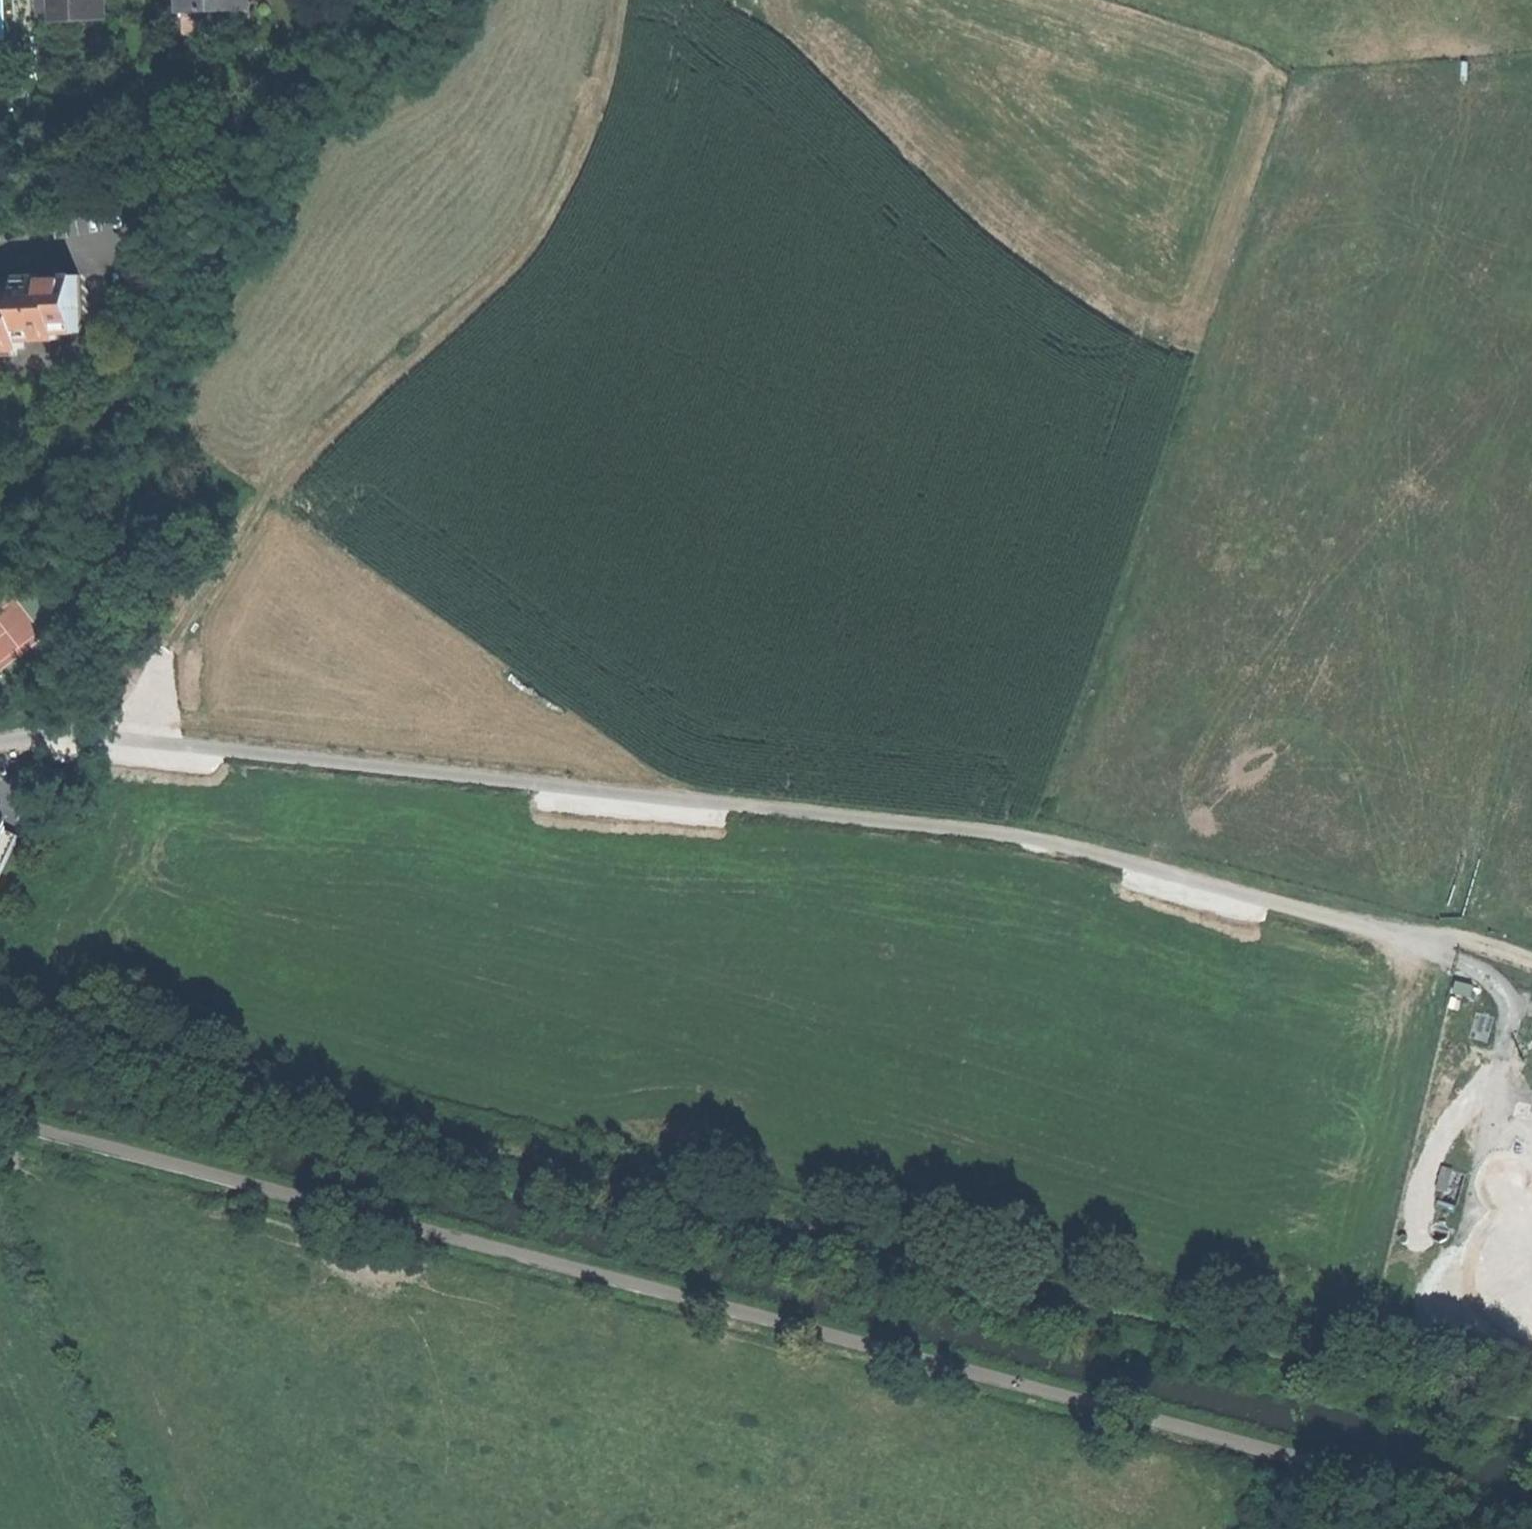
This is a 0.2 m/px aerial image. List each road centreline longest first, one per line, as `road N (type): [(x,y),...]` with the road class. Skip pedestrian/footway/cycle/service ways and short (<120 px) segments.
road 1 (track): [(1422,943),(1040,833),(80,733),(0,741)]

